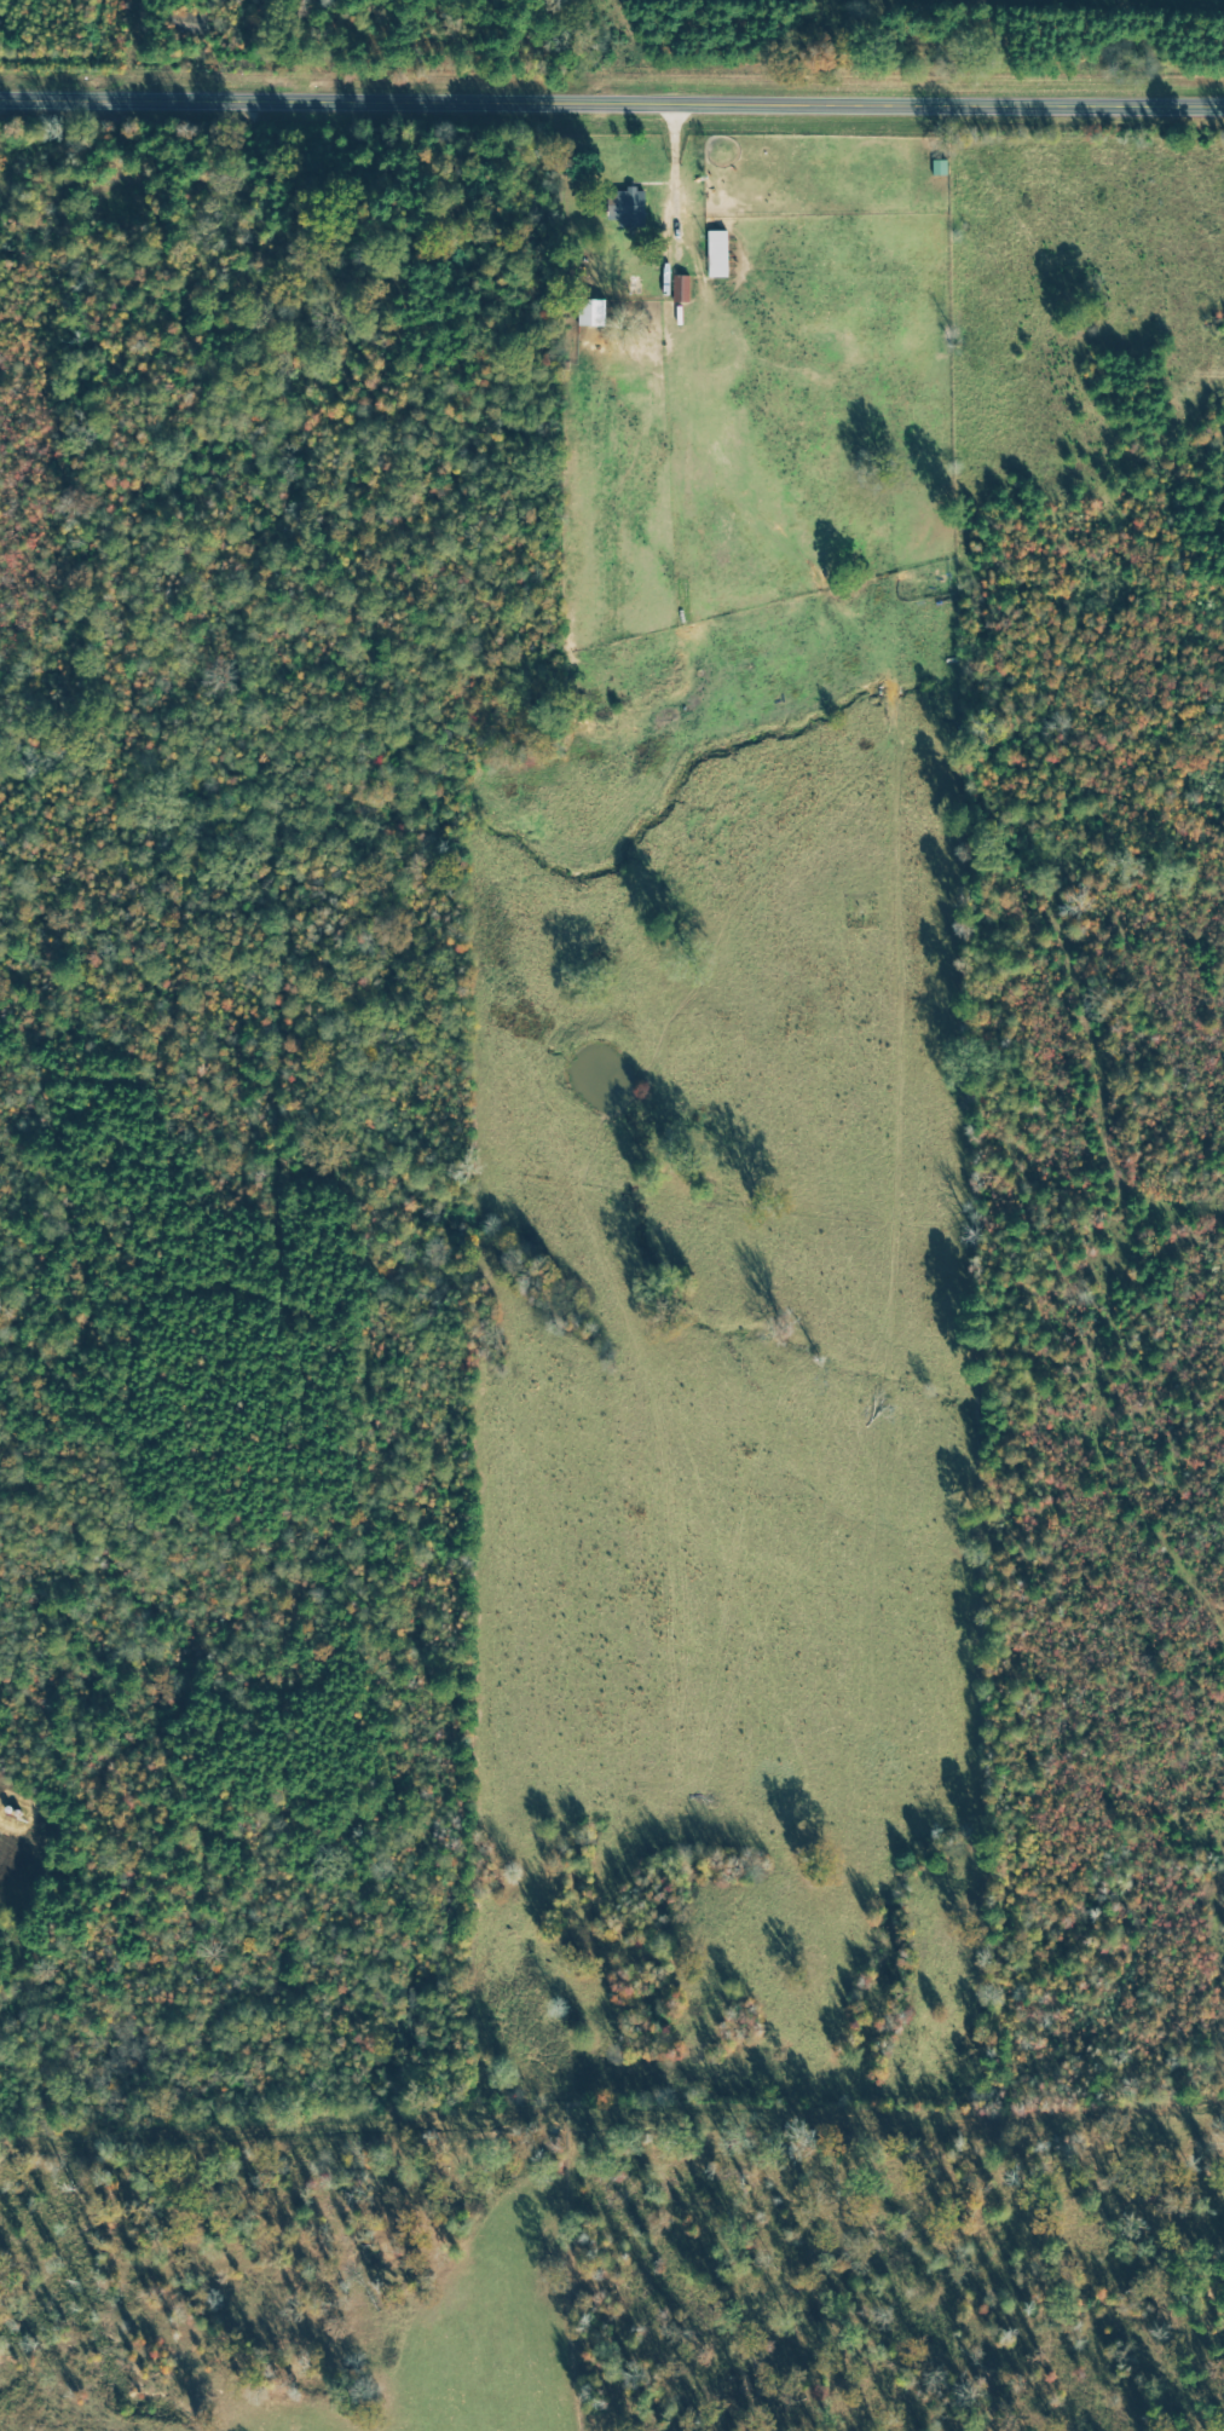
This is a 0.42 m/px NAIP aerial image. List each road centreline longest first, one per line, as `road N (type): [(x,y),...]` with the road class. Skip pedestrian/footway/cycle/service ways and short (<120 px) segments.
road 1 (secondary): [(0,102),(1223,108)]

